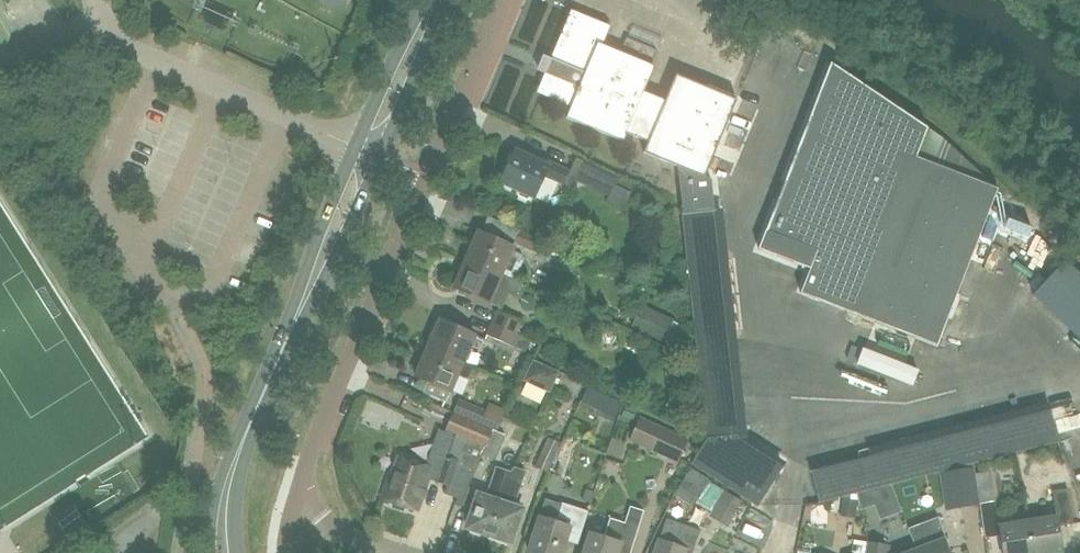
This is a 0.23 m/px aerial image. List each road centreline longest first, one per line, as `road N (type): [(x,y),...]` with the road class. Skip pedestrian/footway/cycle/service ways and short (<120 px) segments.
road 1 (residential): [(399,552),(328,526),(301,473),(501,0)]
road 2 (tertiary): [(226,552),(232,471),(249,422),(371,156)]
road 3 (unclassified): [(371,156),(129,47),(108,31),(96,0)]
road 4 (tertiary): [(371,156),(437,0)]

